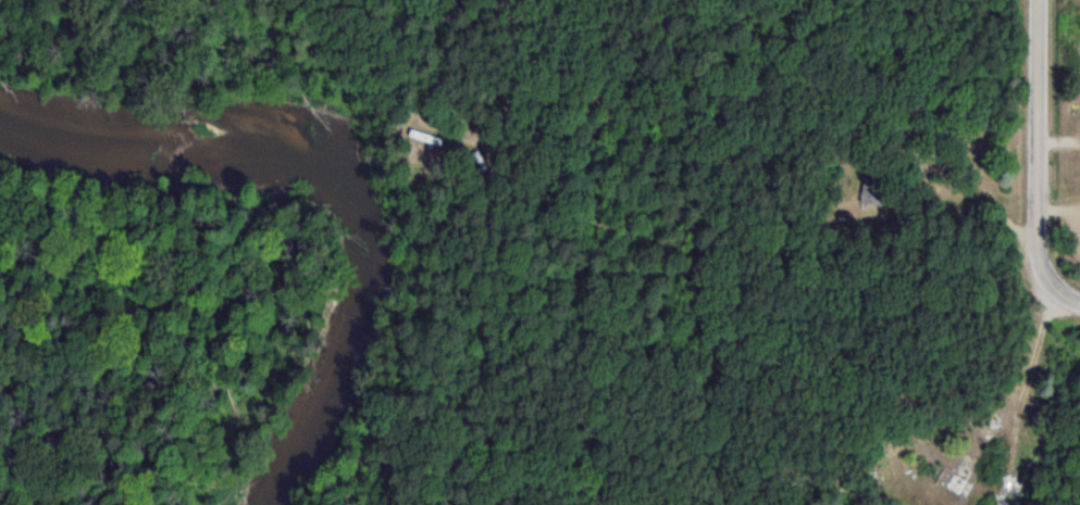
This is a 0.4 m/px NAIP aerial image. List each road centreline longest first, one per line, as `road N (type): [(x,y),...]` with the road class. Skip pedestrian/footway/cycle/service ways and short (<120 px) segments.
road 1 (residential): [(1079,297),(1046,274),(1044,0)]

